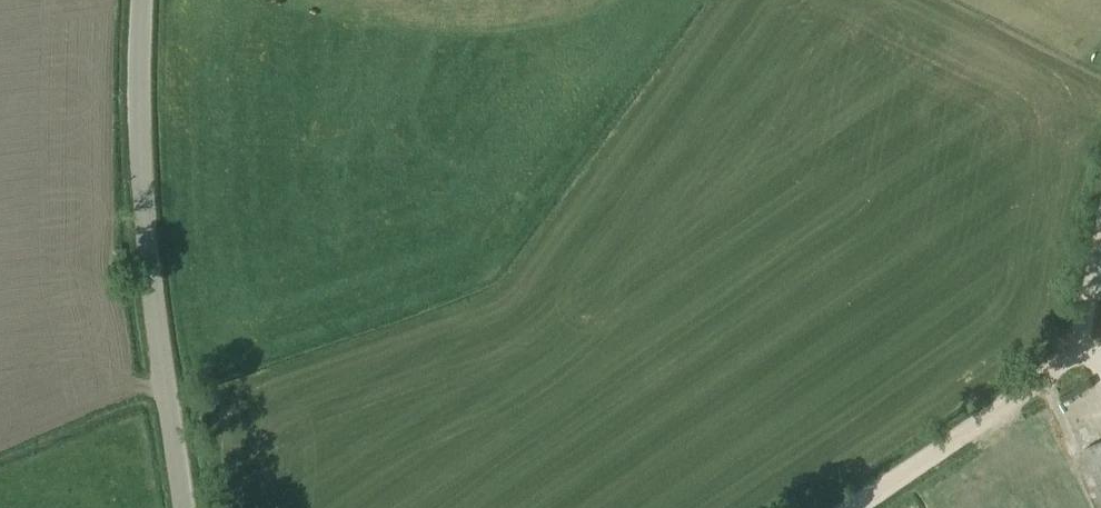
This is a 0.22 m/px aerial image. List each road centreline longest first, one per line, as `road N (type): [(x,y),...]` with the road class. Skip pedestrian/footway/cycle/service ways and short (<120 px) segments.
road 1 (unclassified): [(183,507),(146,258),(140,0)]

